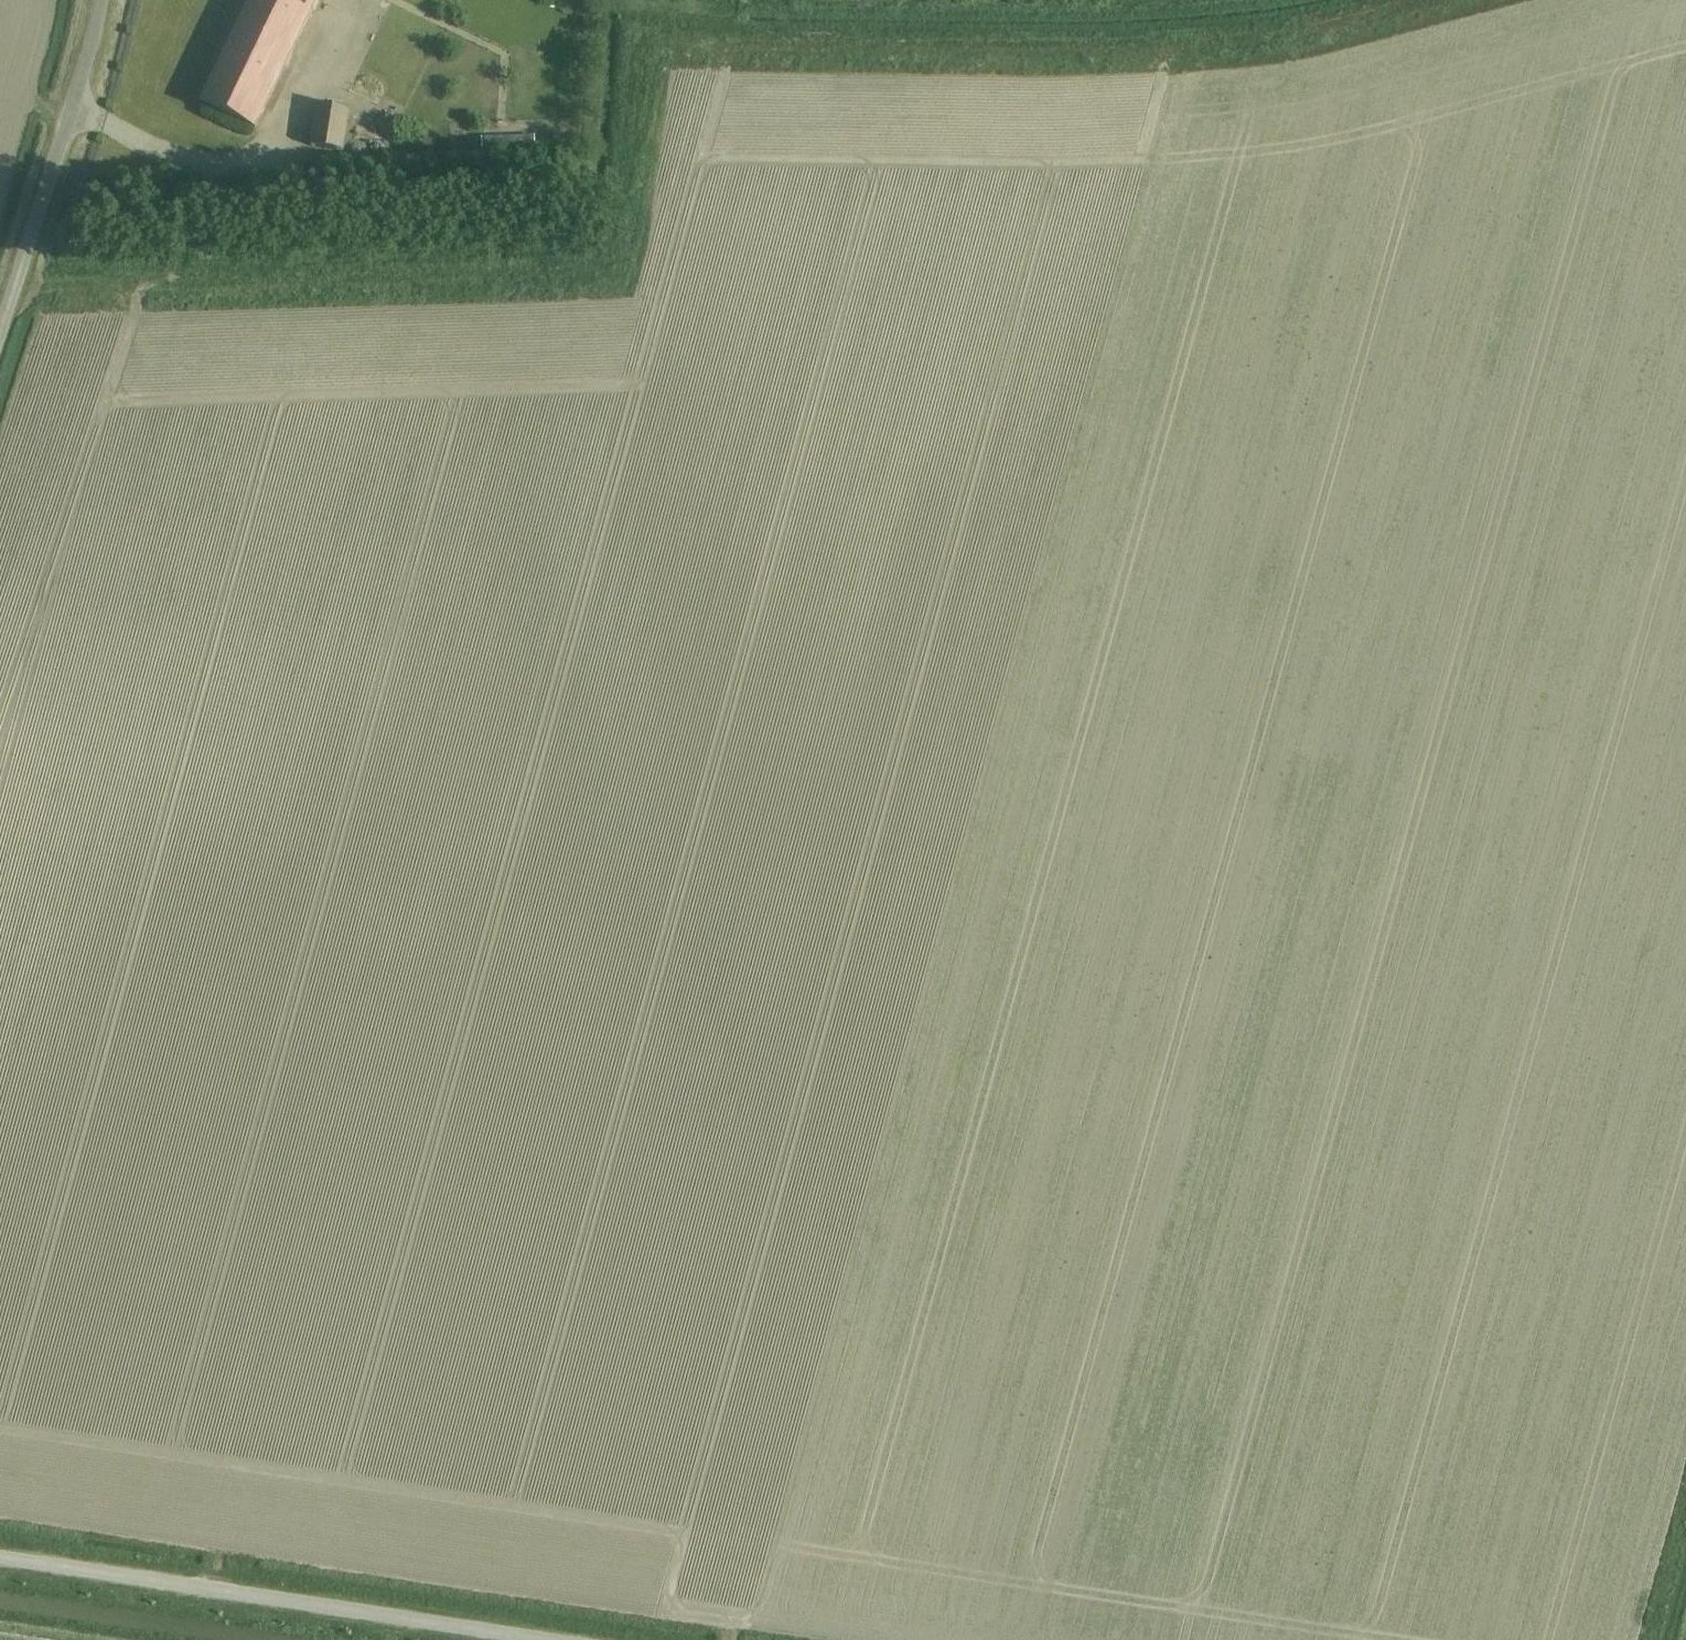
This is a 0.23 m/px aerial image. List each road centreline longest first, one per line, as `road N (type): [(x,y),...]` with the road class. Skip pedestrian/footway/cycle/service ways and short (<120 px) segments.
road 1 (unclassified): [(540,1639),(0,1558)]
road 2 (unclassified): [(0,332),(74,109),(100,0)]

